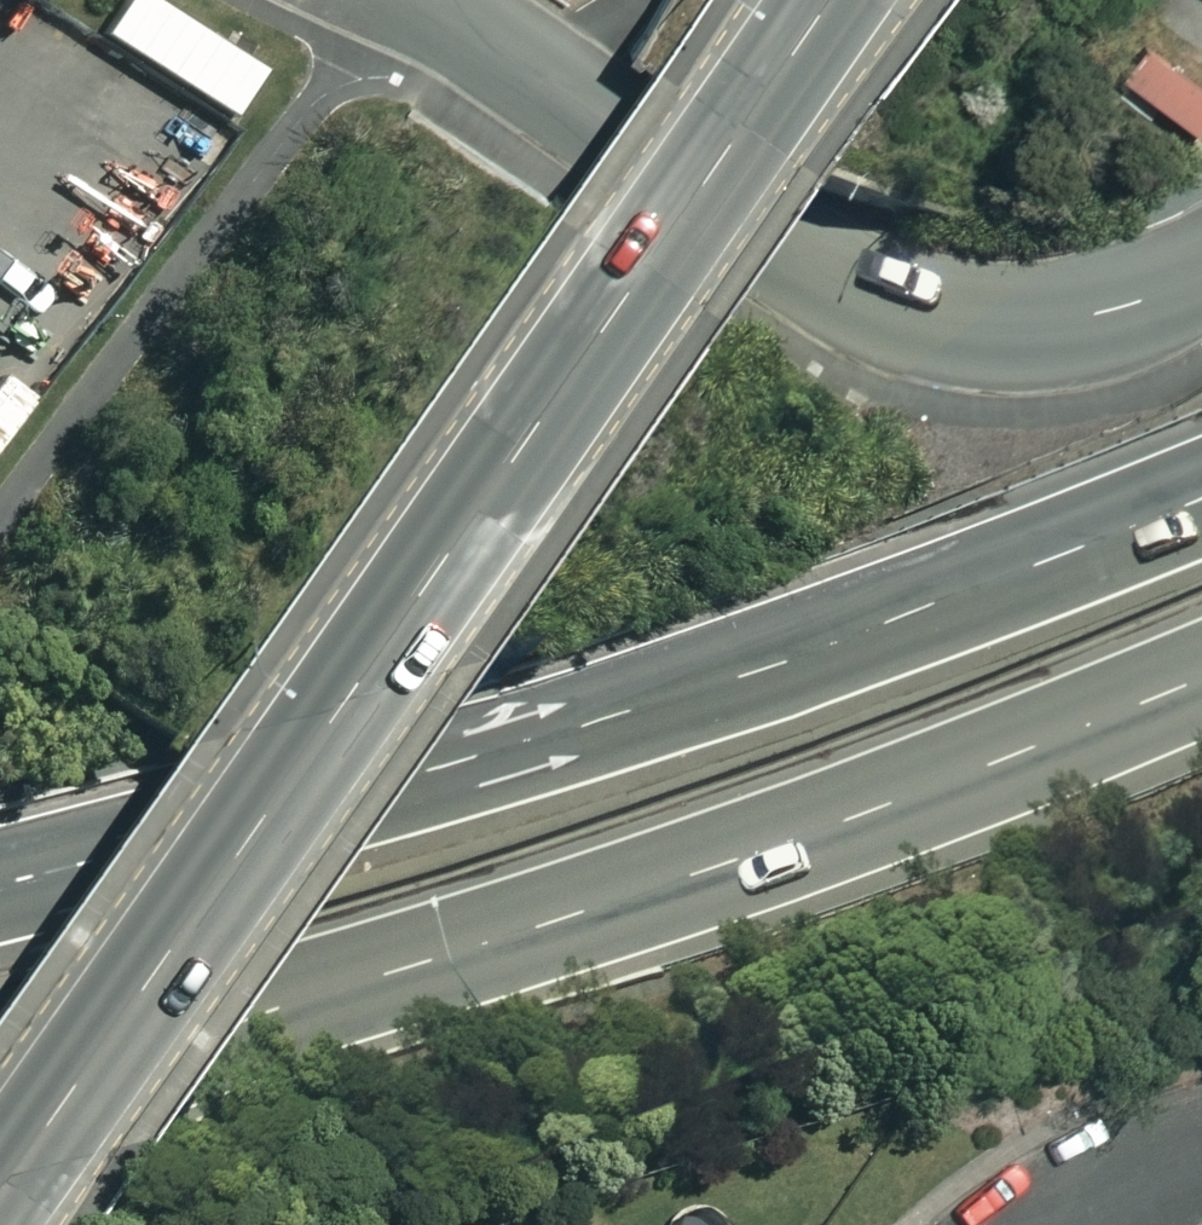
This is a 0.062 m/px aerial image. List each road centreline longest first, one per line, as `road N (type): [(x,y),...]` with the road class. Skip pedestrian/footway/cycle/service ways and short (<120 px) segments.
road 1 (tertiary): [(0,1201),(837,0)]
road 2 (trunk): [(1201,661),(891,789),(398,957),(0,1057)]
road 3 (trunk): [(0,885),(674,684),(1201,486)]
road 4 (unclassified): [(1201,275),(1105,311),(1000,320),(895,305),(823,276),(422,0)]
road 5 (residential): [(1051,1224),(1105,1186),(1201,1144)]

